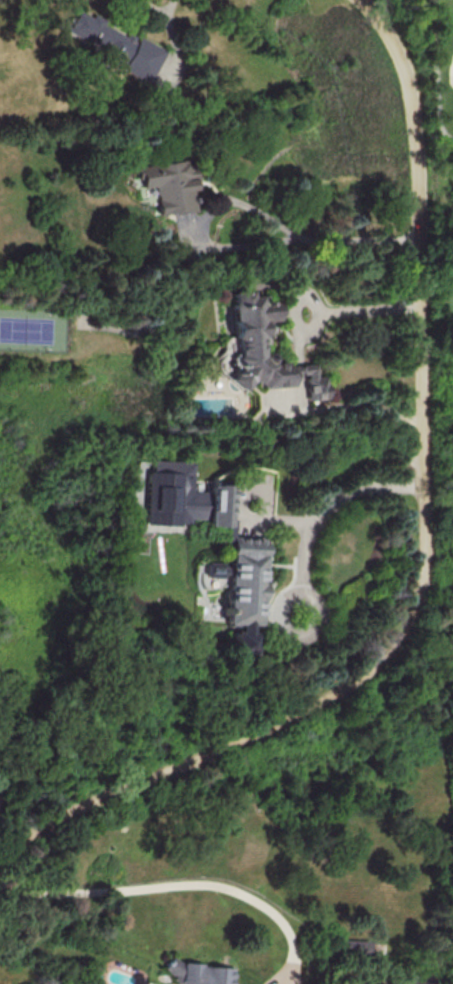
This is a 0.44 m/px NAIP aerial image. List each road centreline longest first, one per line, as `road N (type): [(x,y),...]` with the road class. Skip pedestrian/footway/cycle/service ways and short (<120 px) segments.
road 1 (residential): [(362,0),(390,33),(408,76),(418,163),(425,542),(412,610),(373,667),(337,694),(0,851)]

